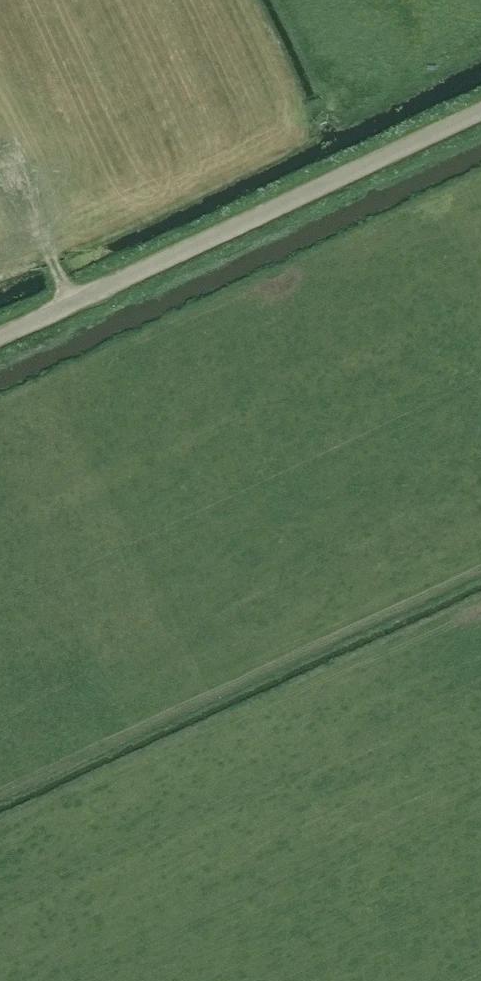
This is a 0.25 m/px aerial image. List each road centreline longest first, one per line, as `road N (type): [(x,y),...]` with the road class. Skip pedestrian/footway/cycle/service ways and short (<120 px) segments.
road 1 (unclassified): [(0,332),(480,108)]

